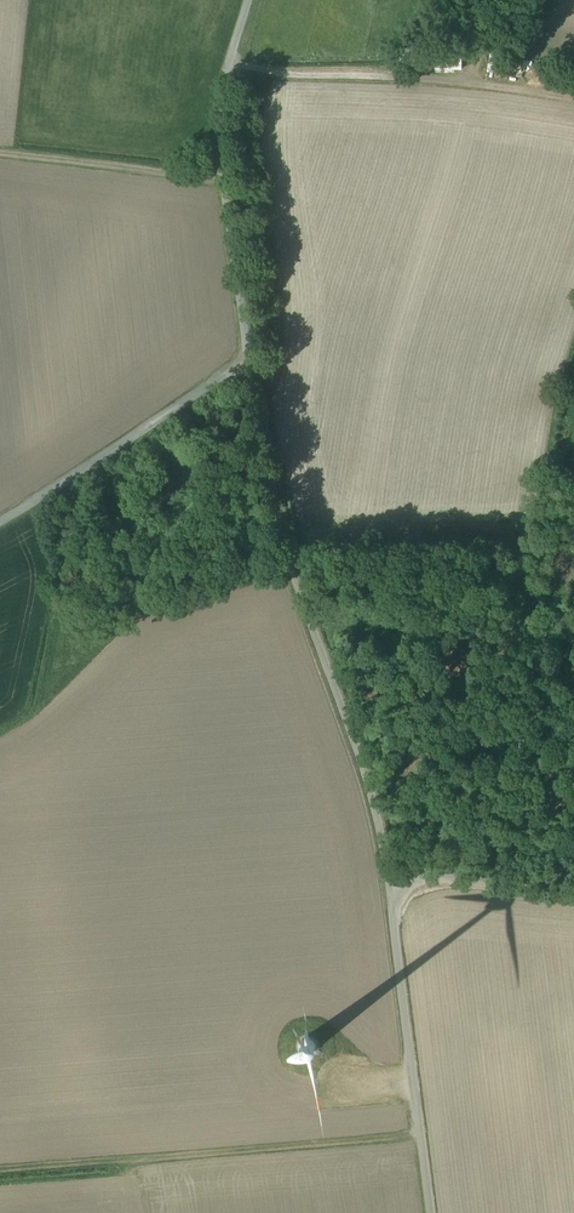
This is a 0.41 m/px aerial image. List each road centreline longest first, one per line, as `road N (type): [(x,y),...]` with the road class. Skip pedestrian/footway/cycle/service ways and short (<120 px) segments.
road 1 (unclassified): [(391,864),(293,552),(251,359),(219,102),(219,61),(239,0)]
road 2 (unclassified): [(434,1212),(391,864)]
road 3 (track): [(0,516),(251,359)]
road 4 (unclassified): [(391,864),(573,873)]
road 5 (track): [(0,155),(157,173)]

